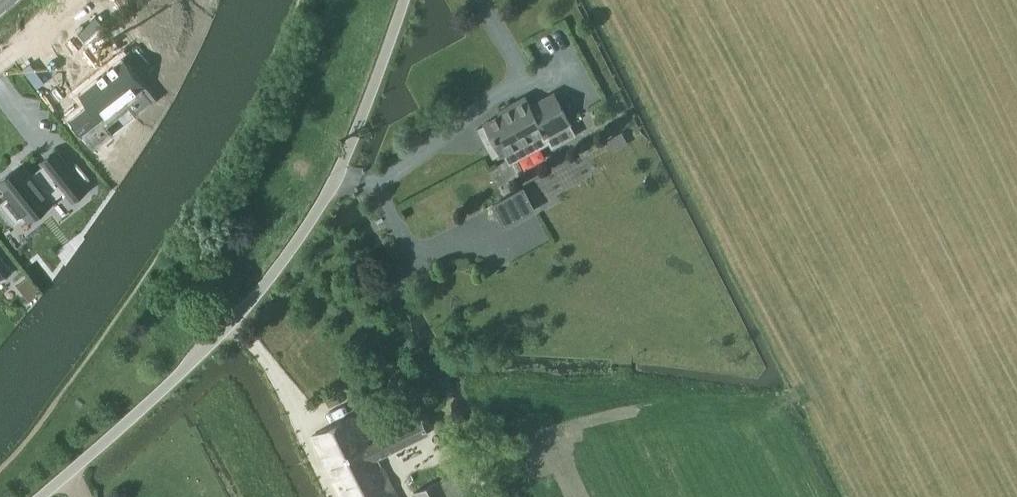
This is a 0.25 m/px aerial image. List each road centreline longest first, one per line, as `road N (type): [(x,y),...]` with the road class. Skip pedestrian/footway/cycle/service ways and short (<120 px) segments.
road 1 (unclassified): [(41,496),(176,377),(286,256),(325,197),(403,0)]

